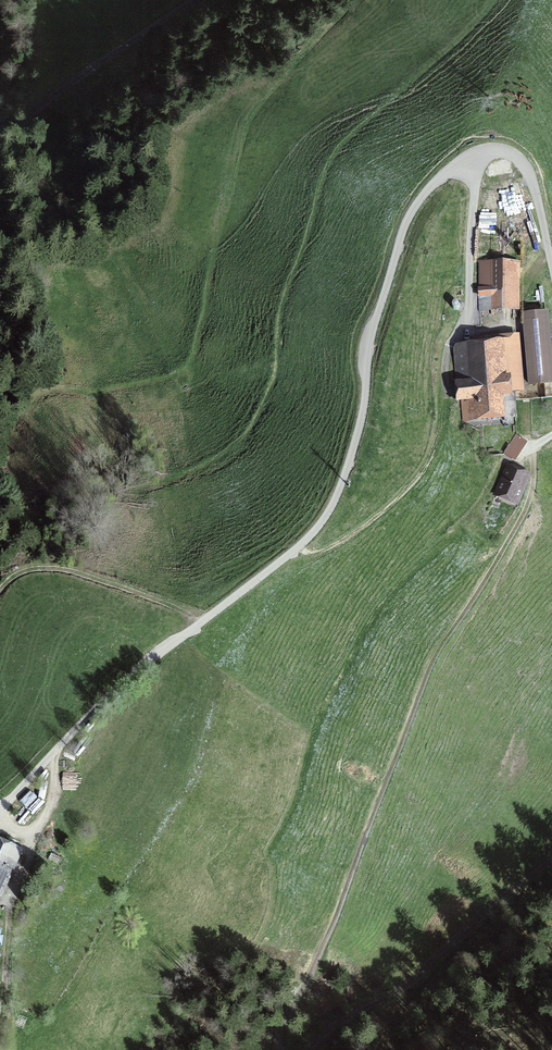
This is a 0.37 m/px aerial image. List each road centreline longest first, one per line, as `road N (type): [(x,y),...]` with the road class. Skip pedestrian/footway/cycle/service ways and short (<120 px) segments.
road 1 (track): [(551,433),(532,455),(534,483),(522,517),(440,650),(331,930),(279,1036),(282,1049)]
road 2 (track): [(302,1049),(415,977),(551,859)]
road 3 (track): [(0,1027),(10,917),(30,834),(0,817)]
road 4 (track): [(204,619),(74,570),(36,567),(0,587)]

